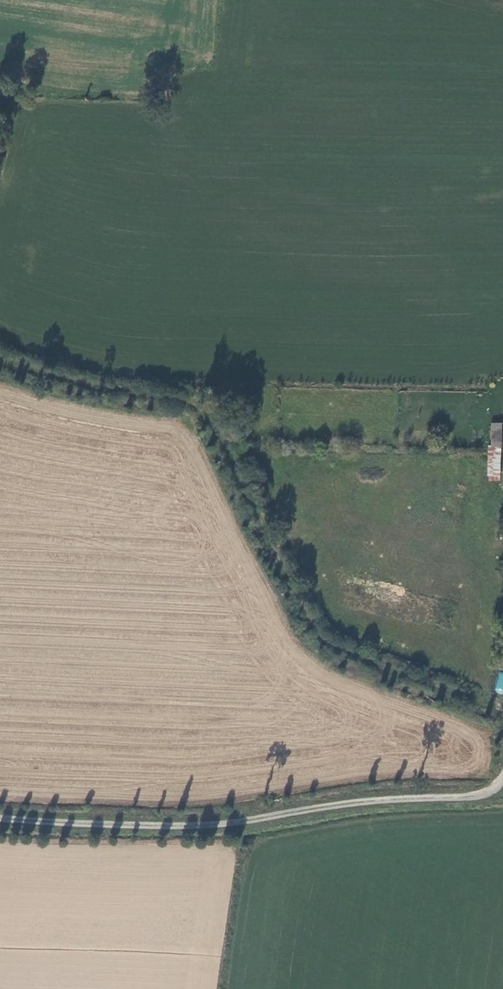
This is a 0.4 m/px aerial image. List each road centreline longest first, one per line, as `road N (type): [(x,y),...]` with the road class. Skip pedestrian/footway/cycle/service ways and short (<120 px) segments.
road 1 (track): [(502,712),(351,662),(316,637),(208,413),(186,402),(89,394),(0,365)]
road 2 (unclassified): [(0,818),(224,822),(360,800),(476,796),(502,777)]

